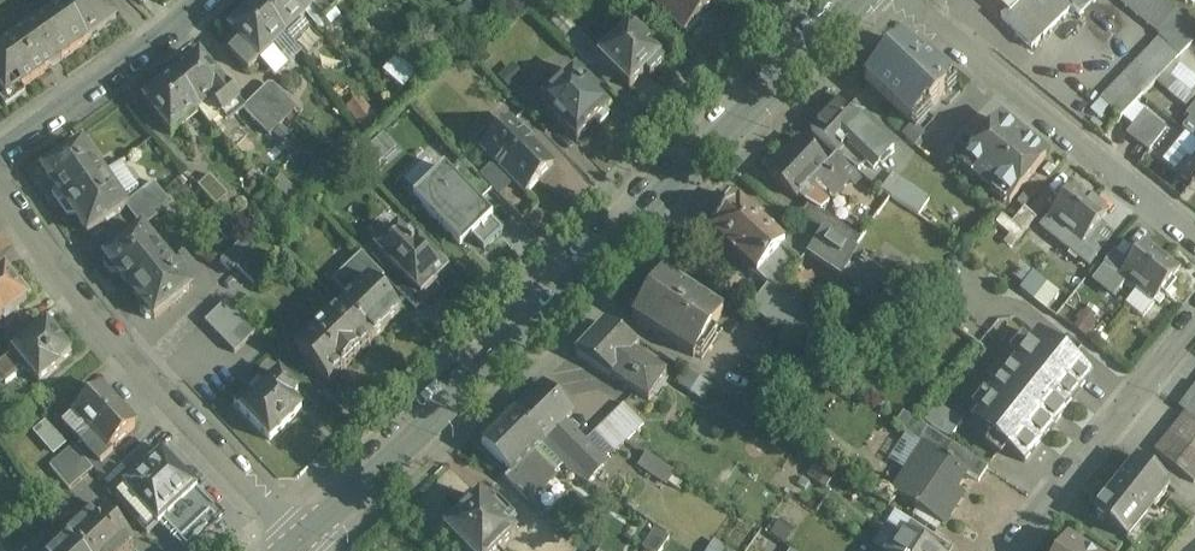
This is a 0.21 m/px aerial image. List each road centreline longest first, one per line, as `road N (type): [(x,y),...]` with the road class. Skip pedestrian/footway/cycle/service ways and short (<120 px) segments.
road 1 (secondary): [(866,0),(303,540)]
road 2 (residential): [(303,540),(90,319),(0,192)]
road 3 (residential): [(904,0),(1194,230)]
road 4 (residential): [(1194,322),(1021,550)]
road 5 (residential): [(190,0),(108,74),(0,141)]

